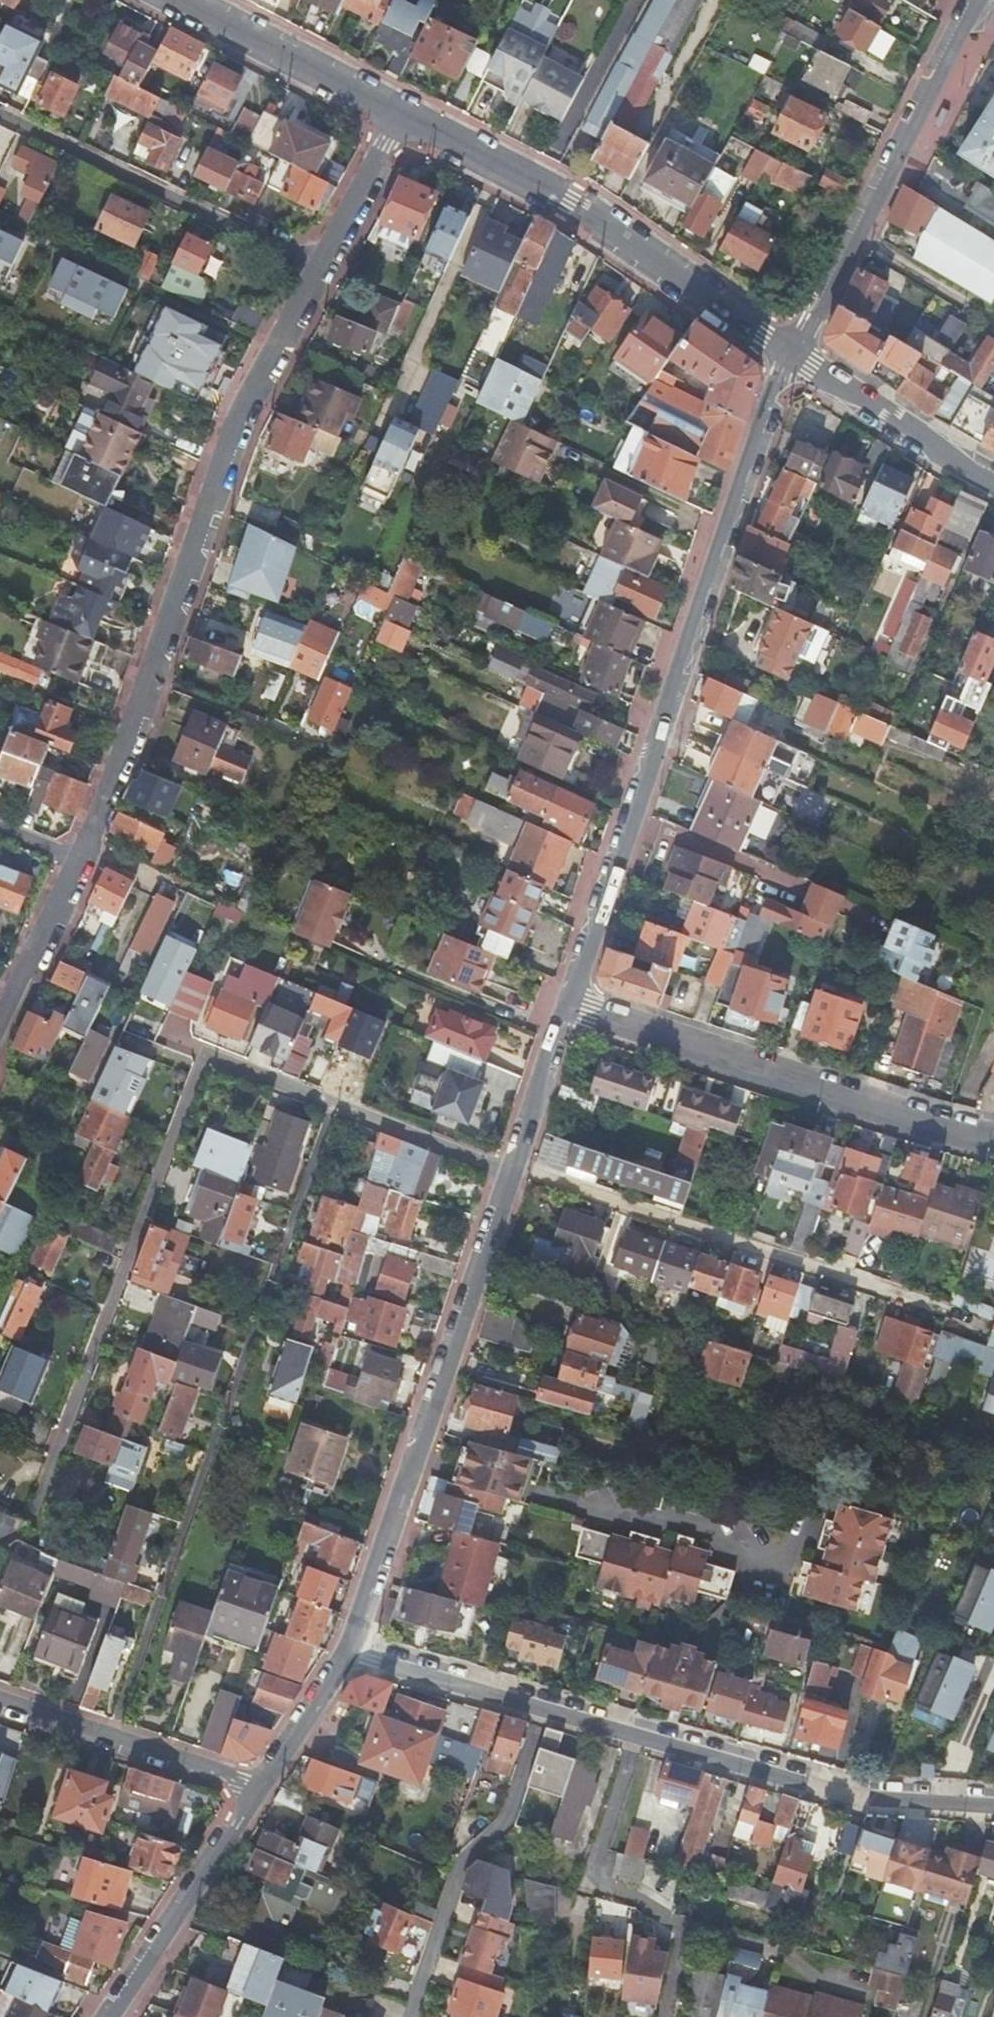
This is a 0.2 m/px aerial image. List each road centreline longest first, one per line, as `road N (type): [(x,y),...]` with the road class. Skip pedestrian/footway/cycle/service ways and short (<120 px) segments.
road 1 (residential): [(565,1008),(788,352)]
road 2 (residential): [(318,266),(237,417),(79,860)]
road 3 (residential): [(347,1655),(512,1173)]
road 4 (residential): [(993,1806),(854,1799),(545,1710)]
road 5 (residential): [(403,112),(571,199),(788,352)]
road 6 (residential): [(512,1173),(938,1309)]
road 7 (residential): [(565,1008),(993,1134)]
road 8 (residential): [(788,352),(811,325),(972,0)]
road 9 (residential): [(0,114),(318,266)]
road 10 (residential): [(545,1710),(506,1815),(448,1877),(412,2016)]
road 11 (residential): [(202,1053),(512,1173)]
road 12 (residential): [(0,1703),(261,1788)]
road 13 (residential): [(111,2016),(261,1788)]
road 14 (residential): [(185,0),(403,112)]
road 15 (residential): [(788,352),(993,477)]
road 16 (residential): [(545,1710),(347,1655)]
road 17 (residential): [(79,860),(0,1028)]
road 18 (residential): [(403,112),(318,266)]
road 19 (residential): [(512,1173),(565,1008)]
road 20 (residential): [(261,1788),(347,1655)]

